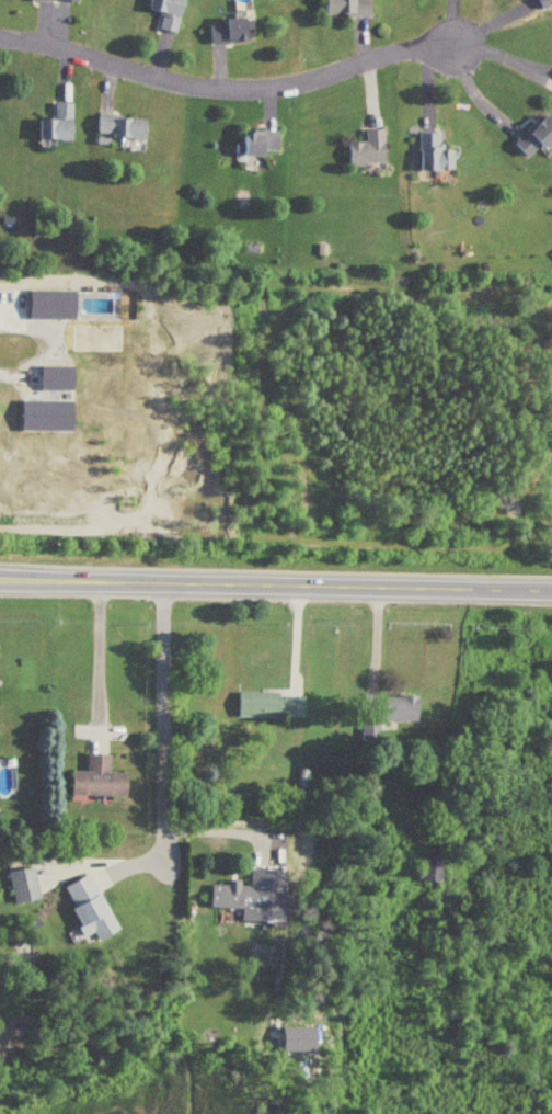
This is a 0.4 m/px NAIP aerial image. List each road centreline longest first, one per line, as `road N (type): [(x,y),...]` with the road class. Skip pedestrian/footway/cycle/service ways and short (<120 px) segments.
road 1 (tertiary): [(0,582),(551,593)]
road 2 (residential): [(451,48),(389,55),(295,84),(193,88),(0,38)]

